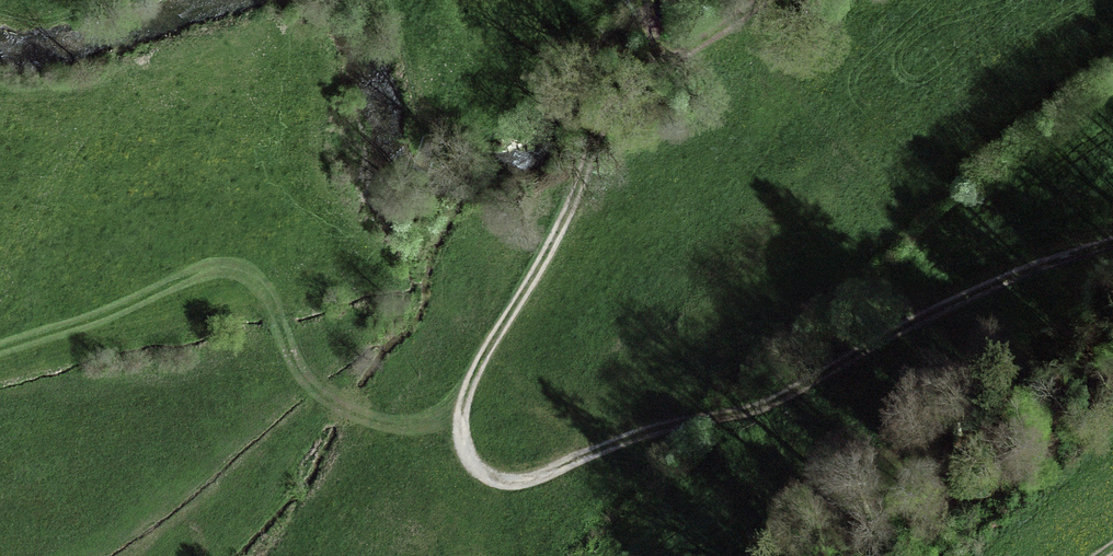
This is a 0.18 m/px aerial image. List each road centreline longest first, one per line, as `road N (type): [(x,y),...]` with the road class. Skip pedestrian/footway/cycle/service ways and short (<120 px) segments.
road 1 (track): [(1112,244),(945,308),(756,414),(652,433),(532,482),(489,481),(461,449),(465,390),(563,225),(634,59),(665,57)]
road 2 (track): [(0,440),(75,408),(230,368),(327,391),(411,444),(461,449)]
road 3 (track): [(665,57),(781,0)]

